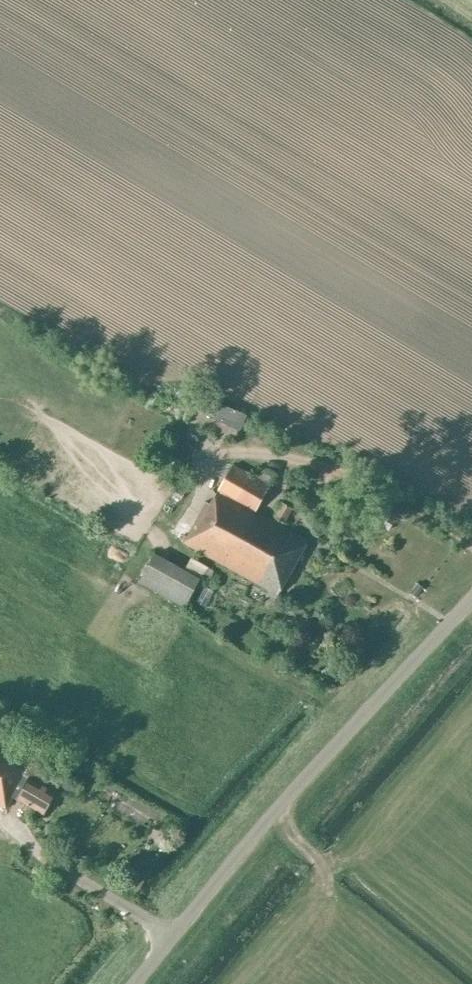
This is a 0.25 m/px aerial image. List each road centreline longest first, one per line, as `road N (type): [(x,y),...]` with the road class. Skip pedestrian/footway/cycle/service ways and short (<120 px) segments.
road 1 (unclassified): [(133,983),(284,803),(471,601)]

